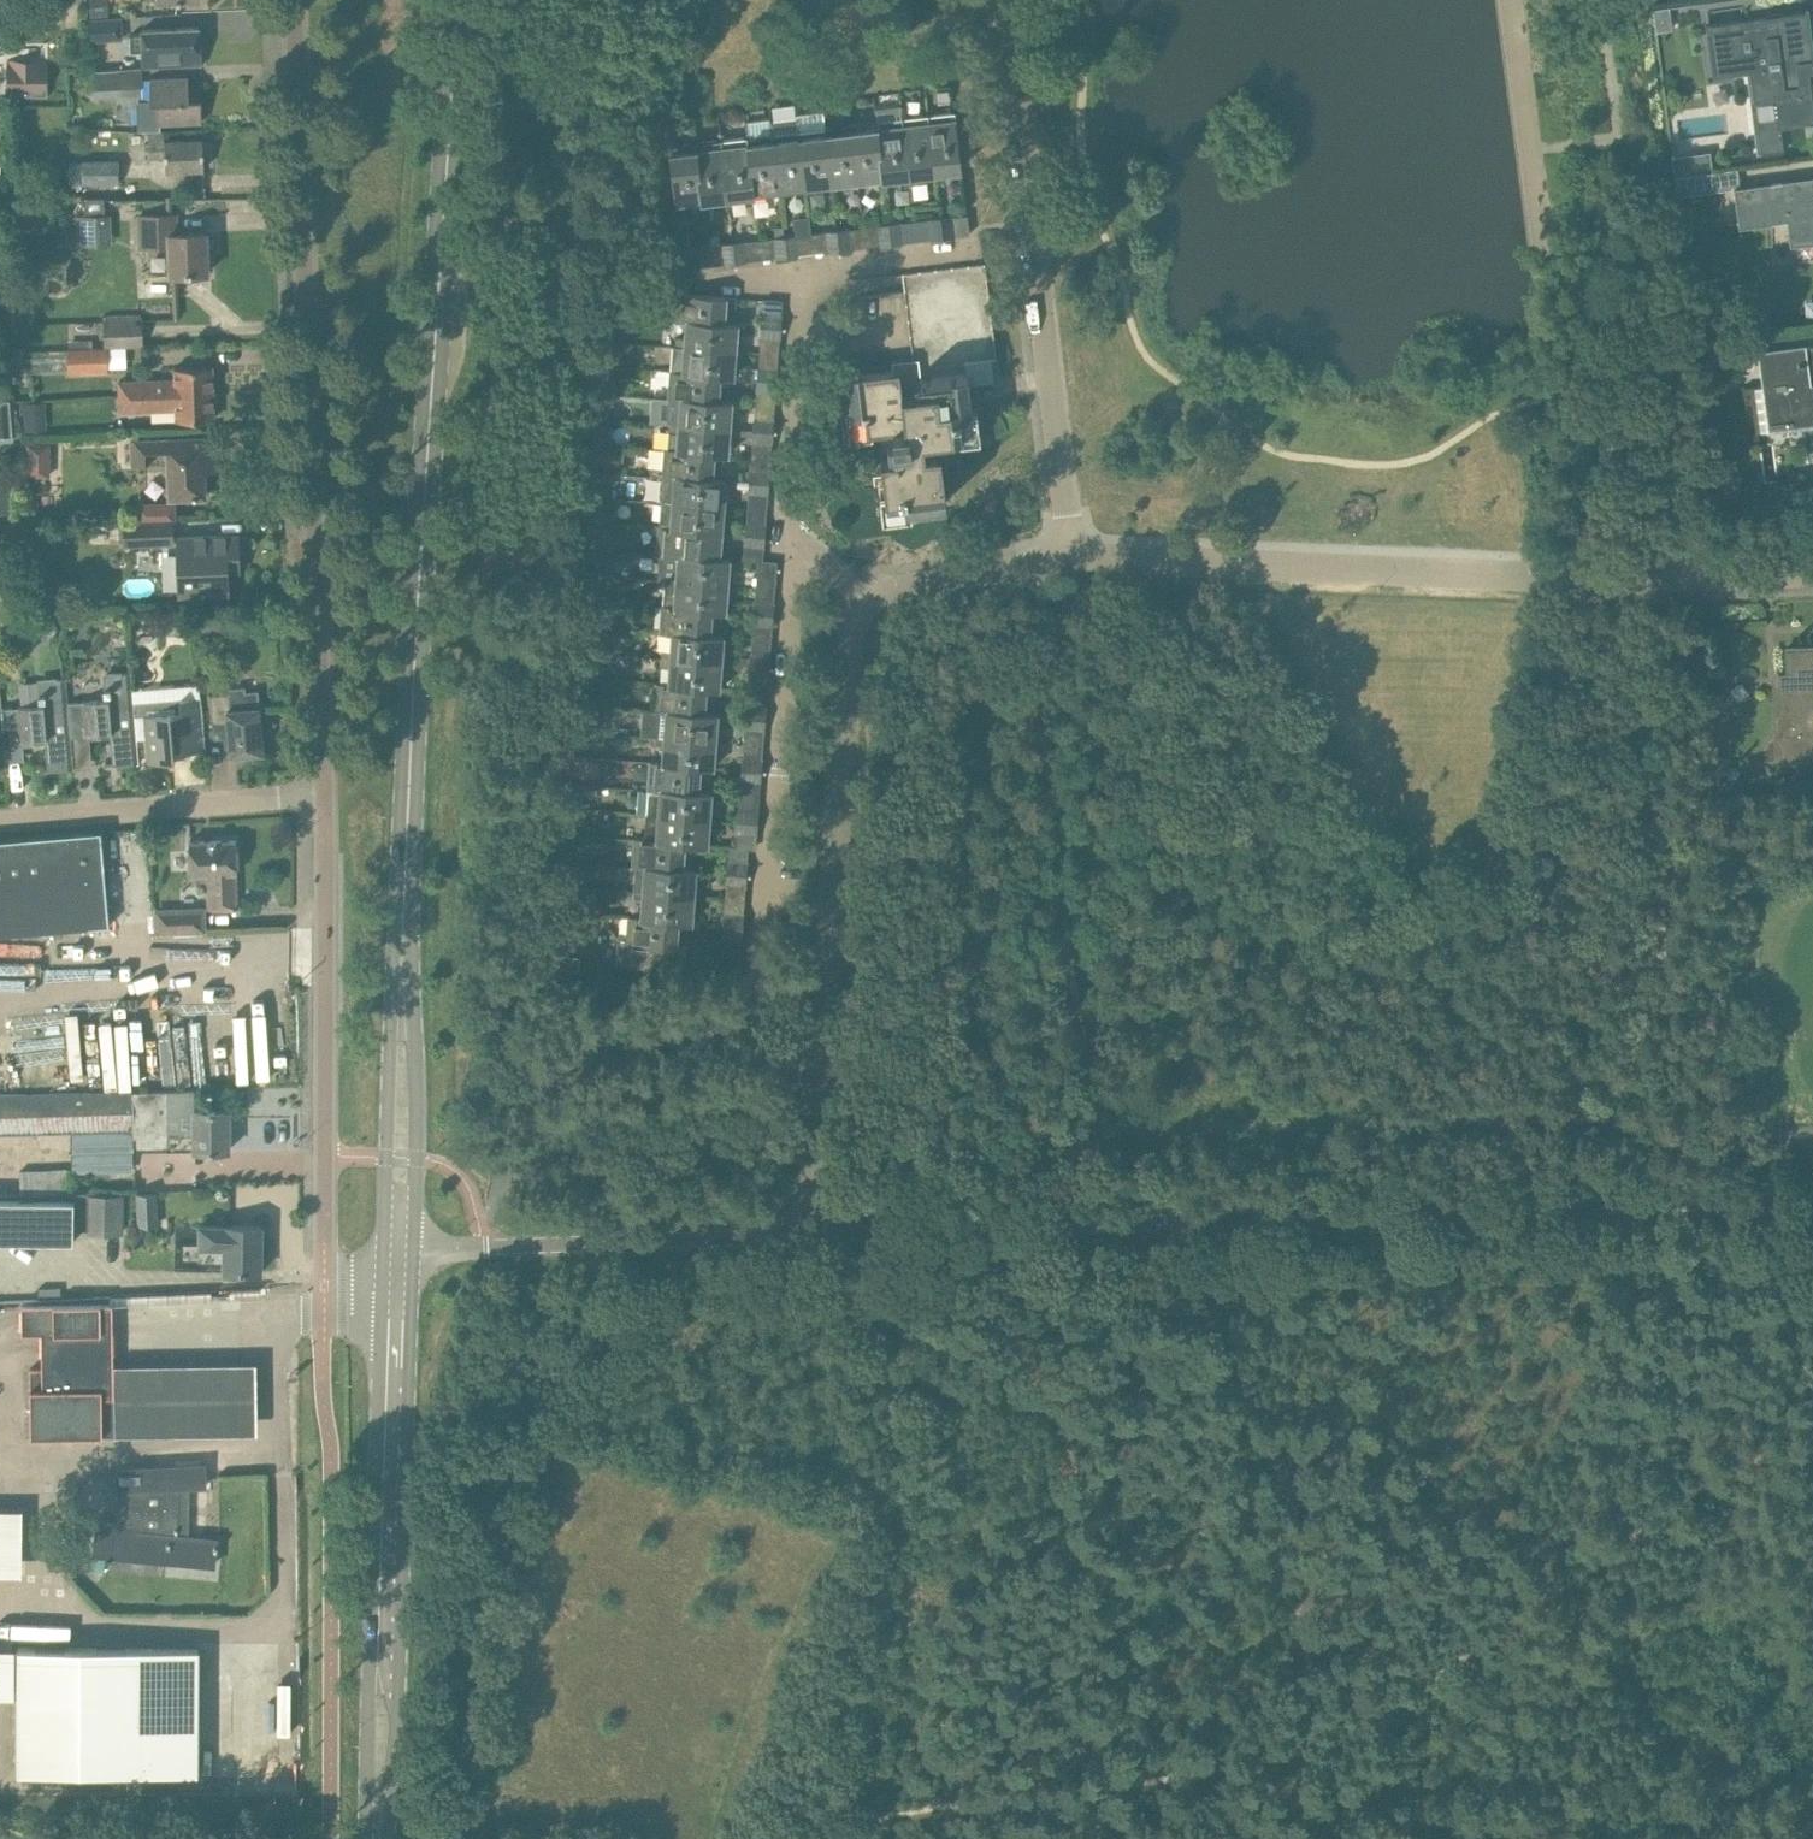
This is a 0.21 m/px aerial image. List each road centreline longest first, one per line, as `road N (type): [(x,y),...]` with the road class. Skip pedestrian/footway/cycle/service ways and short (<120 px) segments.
road 1 (unclassified): [(800,1234),(1812,1198)]
road 2 (secondary): [(401,992),(459,0)]
road 3 (unclassified): [(324,793),(296,0)]
road 4 (residential): [(1074,532),(1101,553),(1263,566),(1618,576),(1812,571)]
road 5 (residential): [(814,1064),(781,1051),(759,1027),(753,1003),(801,544)]
road 6 (residential): [(1074,532),(1012,0)]
road 7 (unclassified): [(325,1301),(324,793)]
road 8 (residential): [(814,1064),(866,591)]
road 9 (unclassified): [(397,1247),(800,1234)]
road 10 (secondary): [(380,1660),(394,1304)]
road 11 (unclassified): [(0,820),(324,793)]
road 12 (residential): [(801,544),(785,523),(802,278)]
road 13 (secondary): [(399,1221),(413,1158),(413,1044),(401,992)]
road 14 (secondary): [(401,992),(391,1041),(389,1156),(399,1221)]
road 15 (residential): [(866,591),(883,580),(1074,532)]
road 16 (secondary): [(378,1838),(392,1793),(398,1703),(380,1660)]
road 17 (secondary): [(380,1660),(367,1703),(373,1838)]
road 18 (residential): [(802,278),(974,249)]
road 19 (residential): [(800,1234),(814,1064)]
road 20 (track): [(1789,1345),(1812,1488)]

